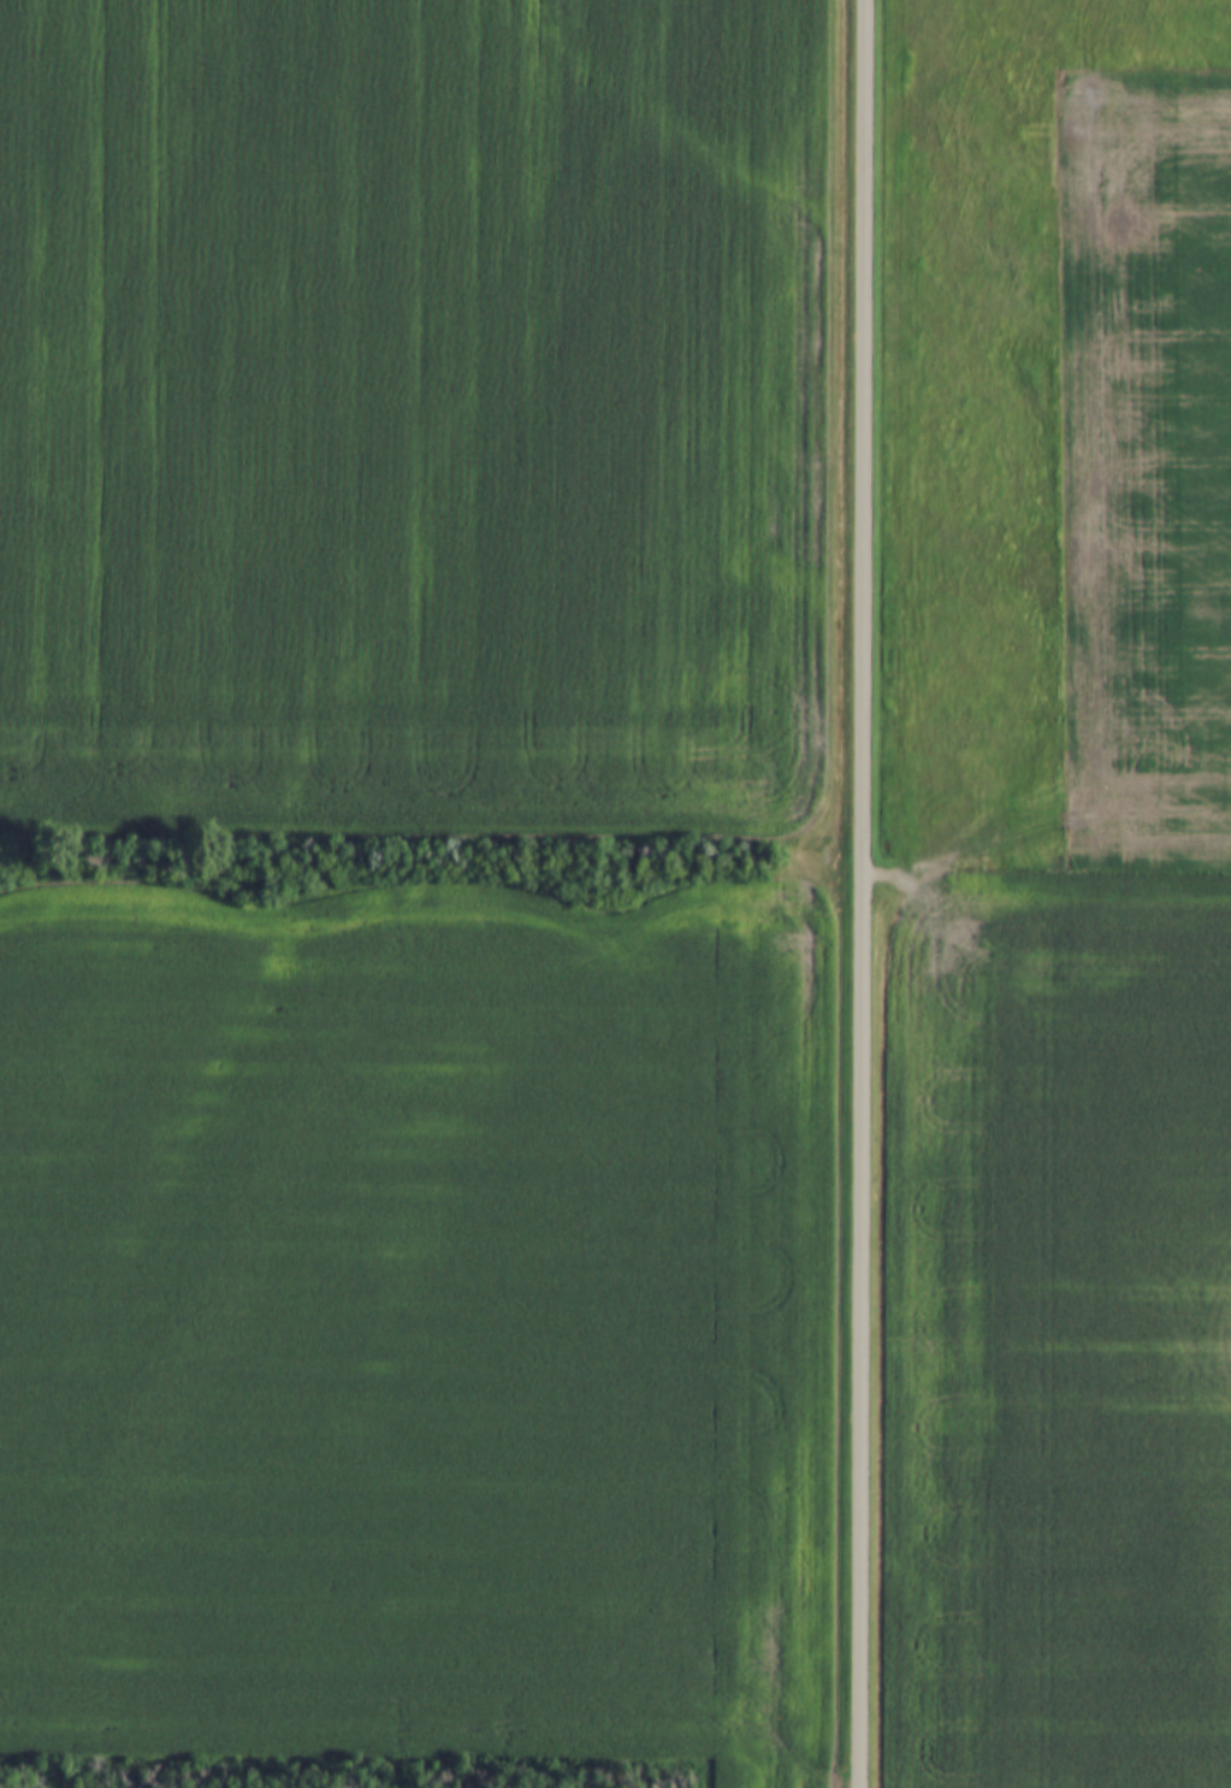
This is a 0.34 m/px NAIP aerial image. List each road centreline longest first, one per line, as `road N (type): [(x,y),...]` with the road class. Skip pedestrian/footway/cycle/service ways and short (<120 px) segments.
road 1 (residential): [(857,1787),(863,0)]

